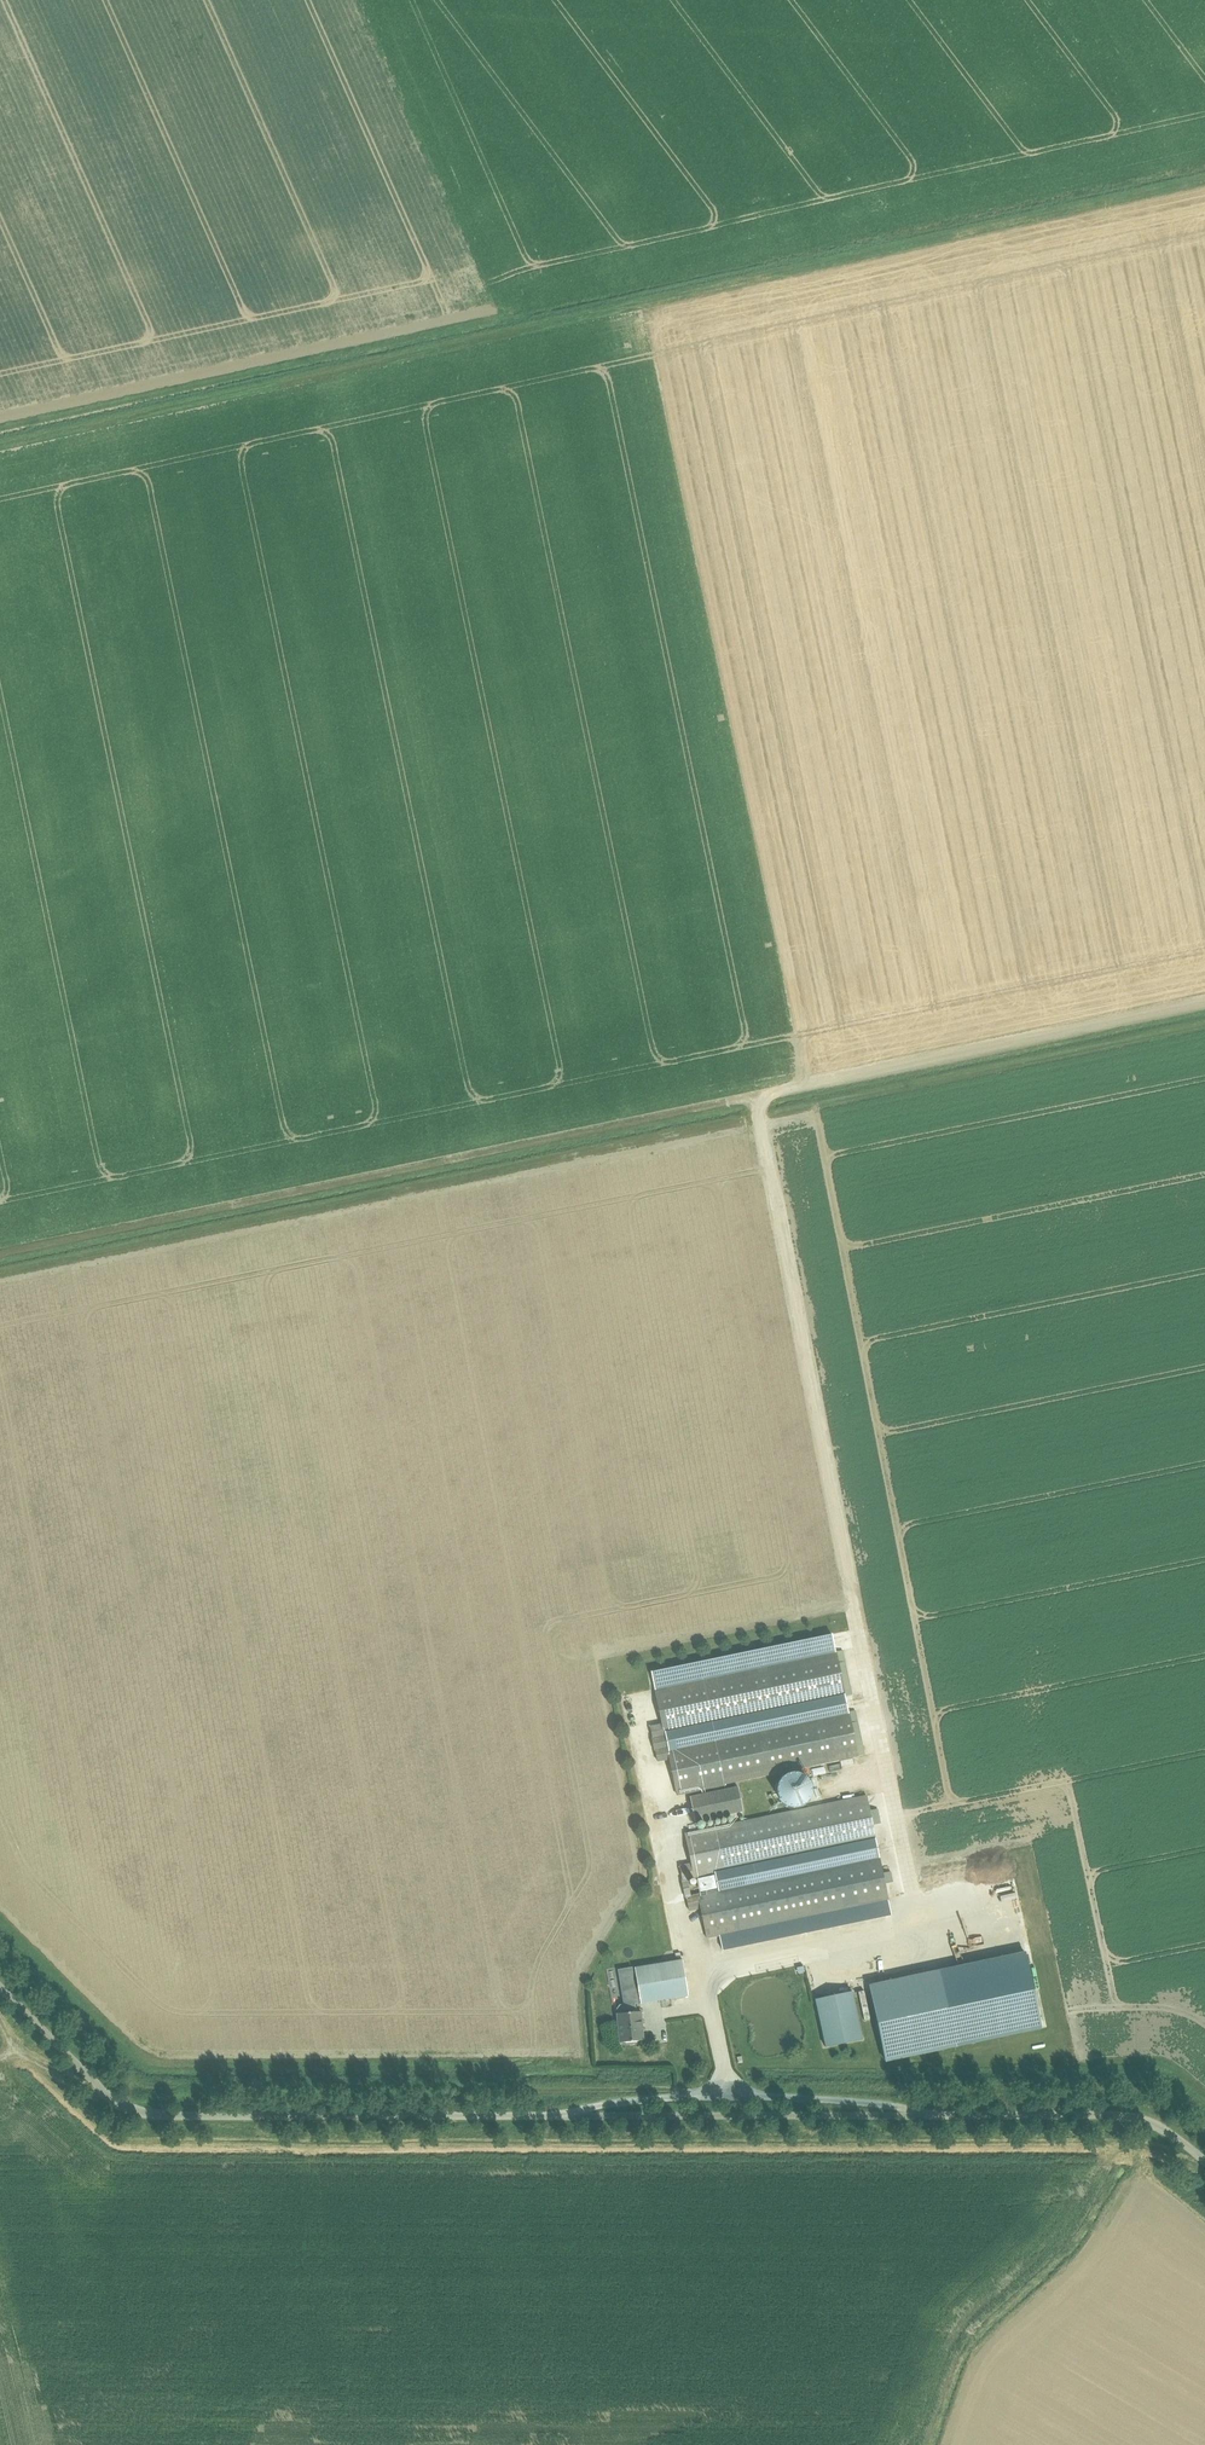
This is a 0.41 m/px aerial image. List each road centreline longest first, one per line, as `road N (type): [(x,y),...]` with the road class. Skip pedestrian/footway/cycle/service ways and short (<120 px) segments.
road 1 (unclassified): [(563,2115),(141,2113),(110,2099),(0,1987)]
road 2 (unclassified): [(563,2115),(725,2093),(932,2116)]
road 3 (unclassified): [(932,2116),(563,2115)]
road 4 (unclassified): [(1204,2162),(1137,2116),(932,2116)]

